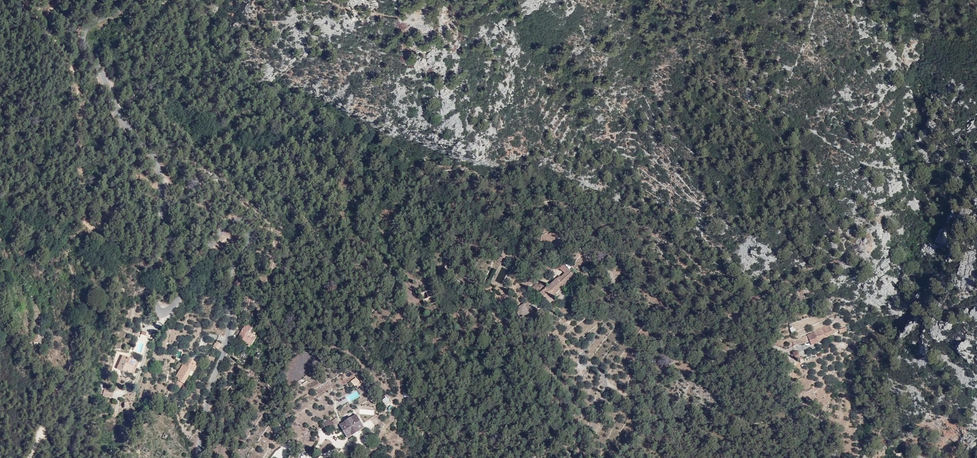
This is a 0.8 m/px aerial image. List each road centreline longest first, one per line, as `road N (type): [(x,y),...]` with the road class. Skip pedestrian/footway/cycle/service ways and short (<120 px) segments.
road 1 (unclassified): [(134,0),(84,38),(121,121),(158,166),(164,188),(158,311),(170,309),(224,229),(242,221),(249,240),(233,263),(226,346),(211,381),(197,457)]
road 2 (track): [(64,0),(44,19),(80,102),(84,219),(66,249),(75,330),(68,367),(42,402),(29,457)]
road 3 (track): [(163,183),(153,187),(132,173),(97,228),(84,219)]

